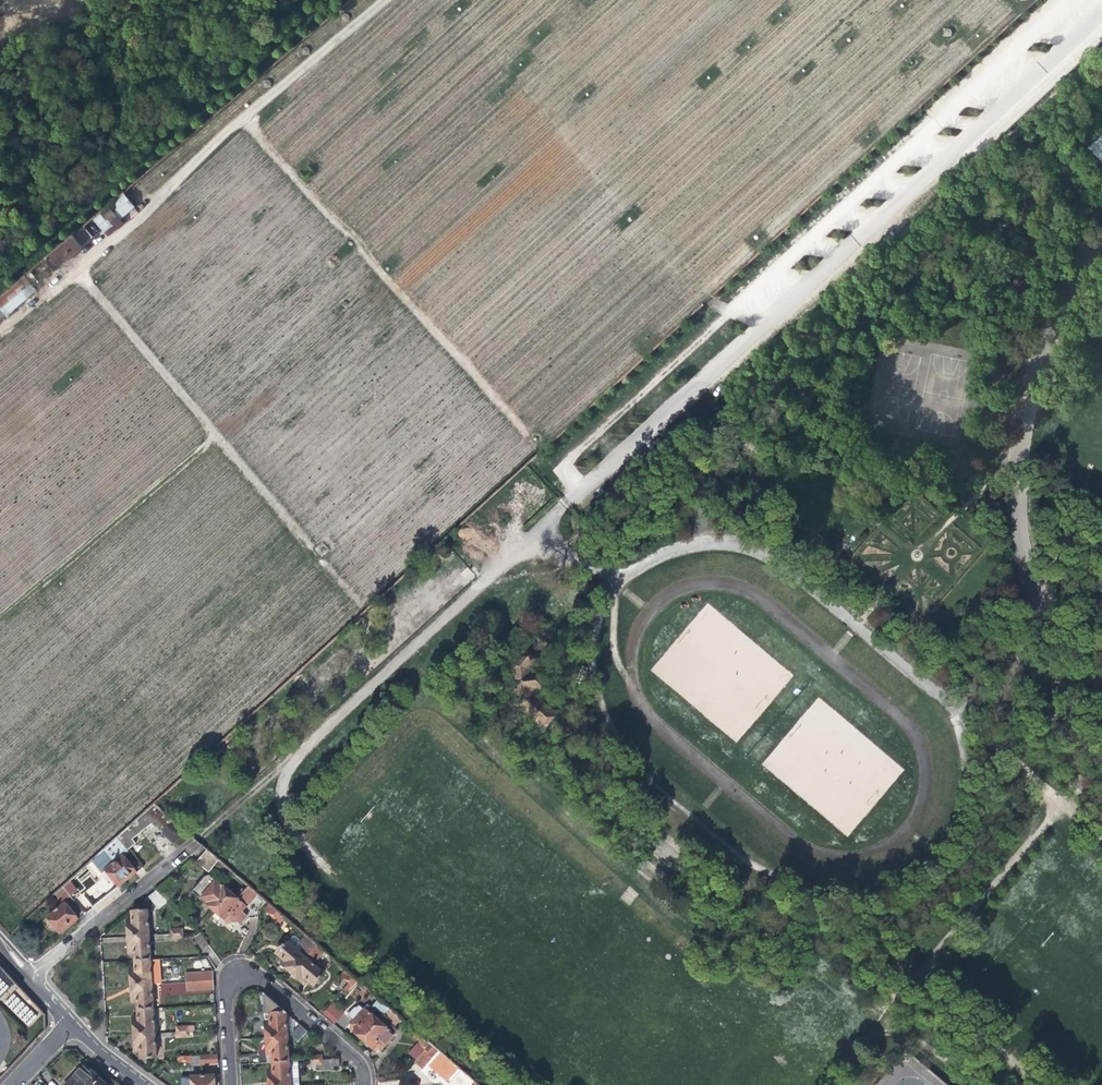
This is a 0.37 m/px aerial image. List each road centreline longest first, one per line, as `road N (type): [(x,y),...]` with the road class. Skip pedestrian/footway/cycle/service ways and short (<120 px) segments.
road 1 (residential): [(360,1084),(358,1064),(252,974),(235,974),(224,985),(228,1084)]
road 2 (residential): [(22,974),(187,844)]

